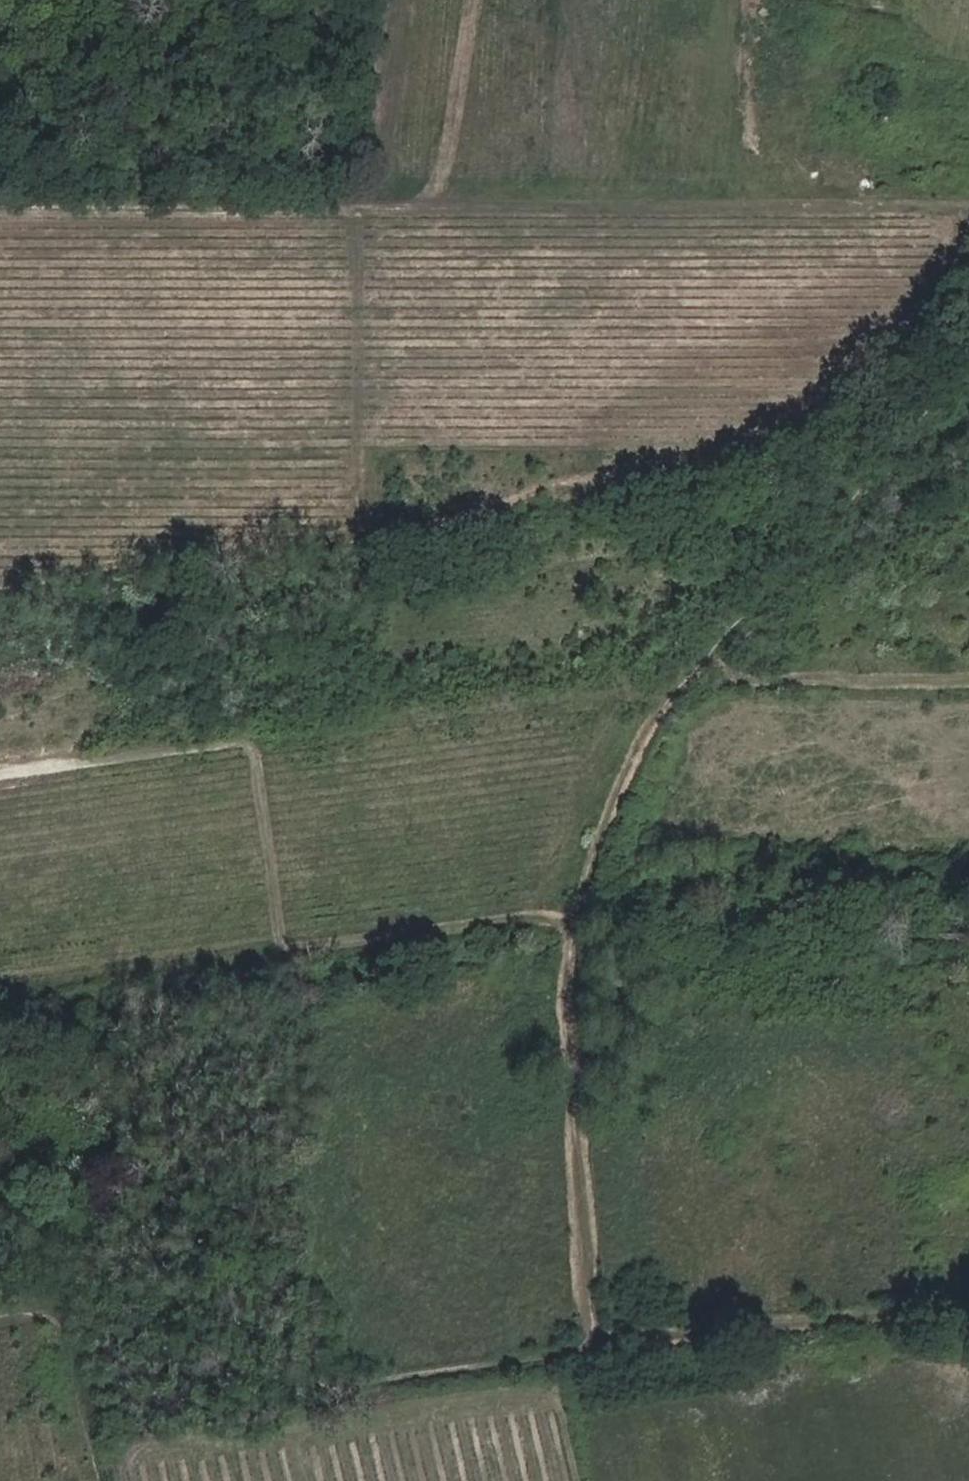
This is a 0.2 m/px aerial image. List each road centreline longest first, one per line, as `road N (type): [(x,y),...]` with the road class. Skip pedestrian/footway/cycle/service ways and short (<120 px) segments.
road 1 (track): [(685,679),(968,678)]

